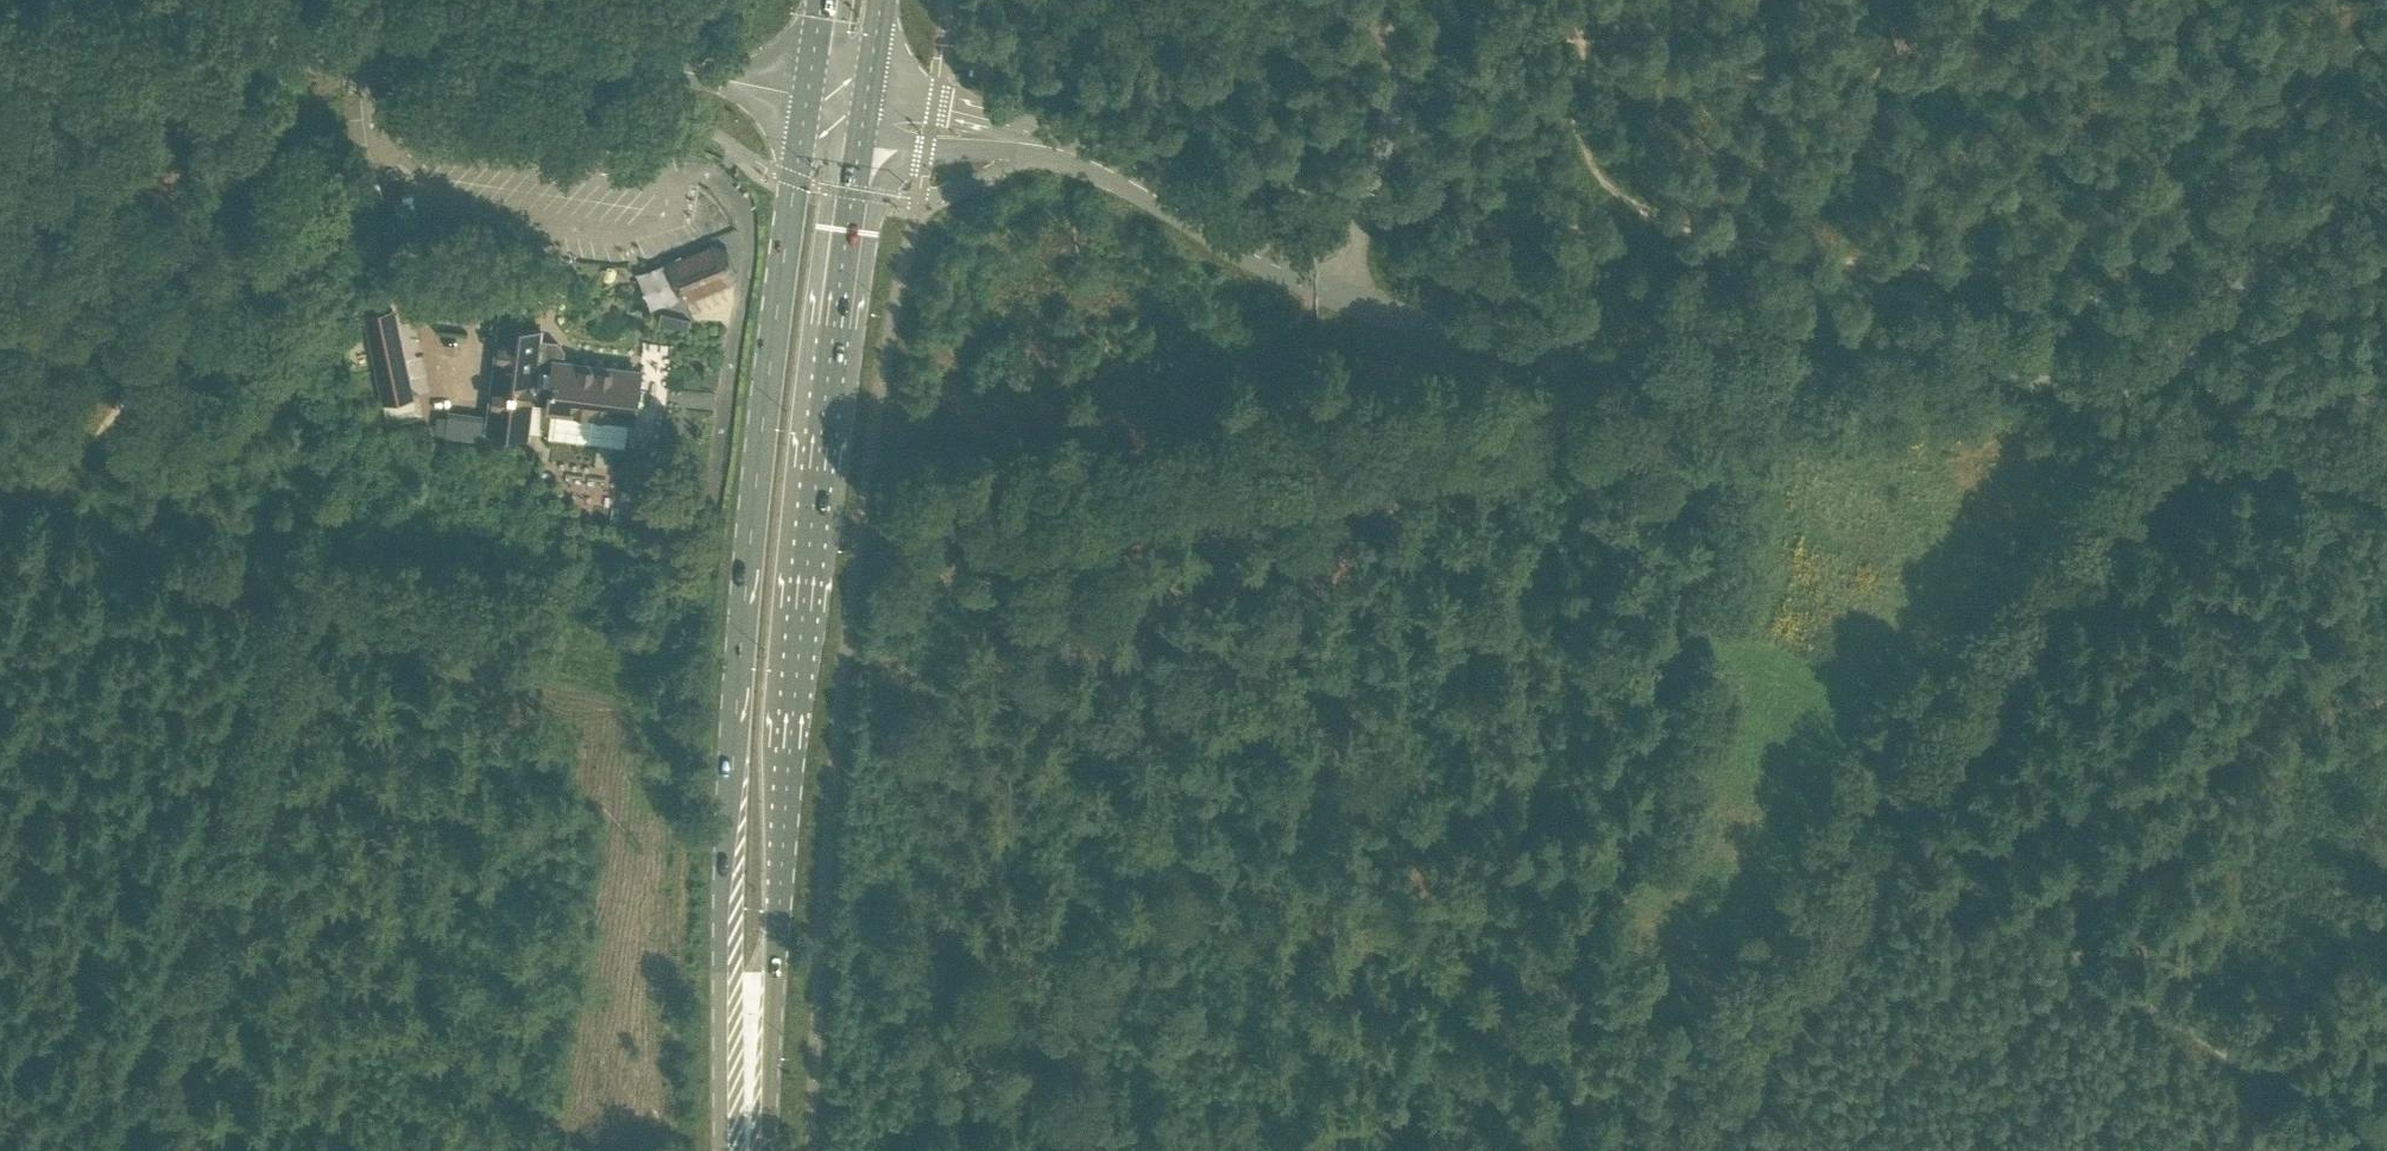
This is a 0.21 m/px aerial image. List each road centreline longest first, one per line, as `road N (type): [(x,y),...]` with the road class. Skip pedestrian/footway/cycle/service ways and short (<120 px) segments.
road 1 (unclassified): [(1337,296),(1481,345),(1600,362),(2035,384),(2105,379),(2162,358),(2386,137)]
road 2 (primary): [(807,100),(725,809),(738,1052)]
road 3 (primary): [(738,1052),(780,915),(846,230),(865,112)]
road 4 (track): [(1637,1150),(1854,830),(2064,915),(2243,1071),(2289,1150)]
road 5 (track): [(159,1150),(201,988),(286,564),(245,446),(290,272)]
road 6 (unclassified): [(807,100),(447,24),(404,27),(369,59),(72,0)]
road 7 (track): [(1659,415),(1575,393),(1504,397),(1053,480)]
road 8 (track): [(290,272),(323,157),(278,41),(0,245)]
road 9 (track): [(1854,830),(2128,375)]
road 10 (track): [(0,681),(77,480),(142,367),(220,309),(290,272)]
road 11 (unclassified): [(1337,296),(1051,148),(865,112)]
road 12 (track): [(2386,399),(2202,384),(2091,296)]
road 13 (track): [(1643,215),(1668,56),(1577,34),(1568,0)]

